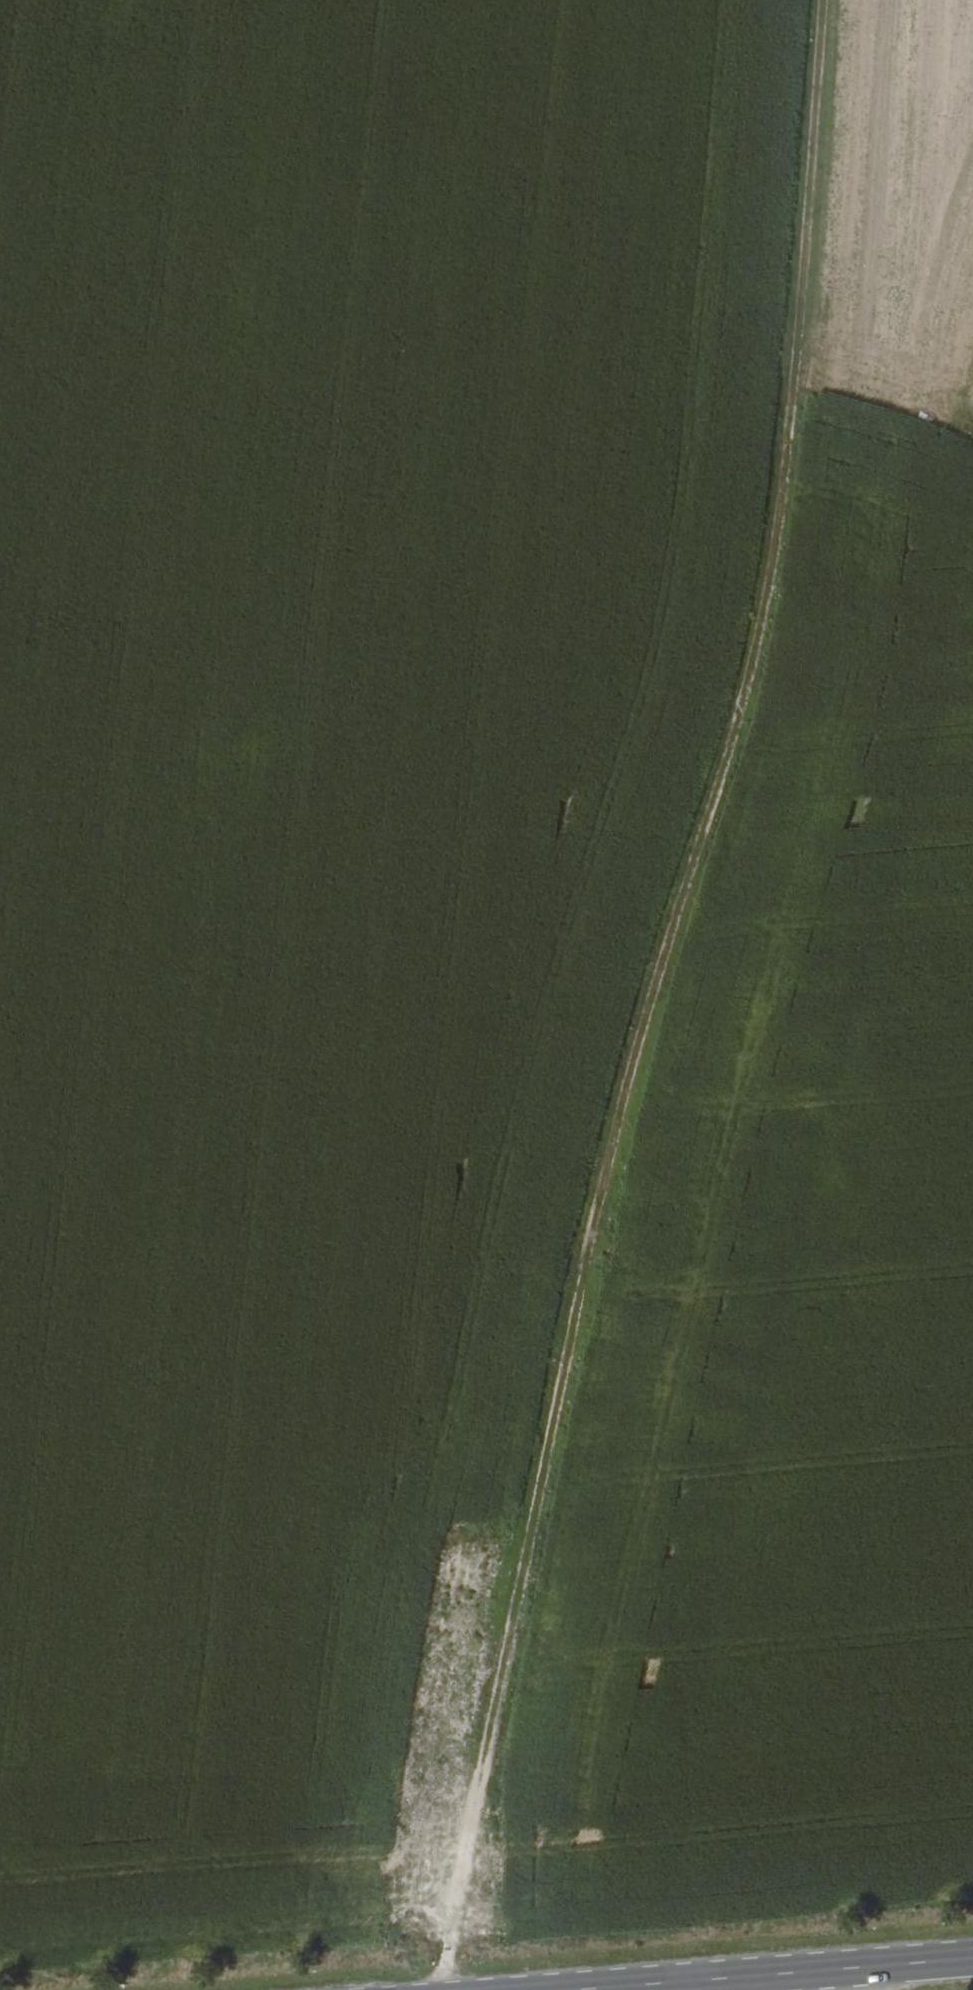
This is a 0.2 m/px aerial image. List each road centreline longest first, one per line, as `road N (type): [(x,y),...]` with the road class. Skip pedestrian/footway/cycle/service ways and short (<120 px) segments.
road 1 (track): [(444,1989),(574,1325),(768,590),(826,0)]
road 2 (primary): [(503,1989),(972,1952)]

